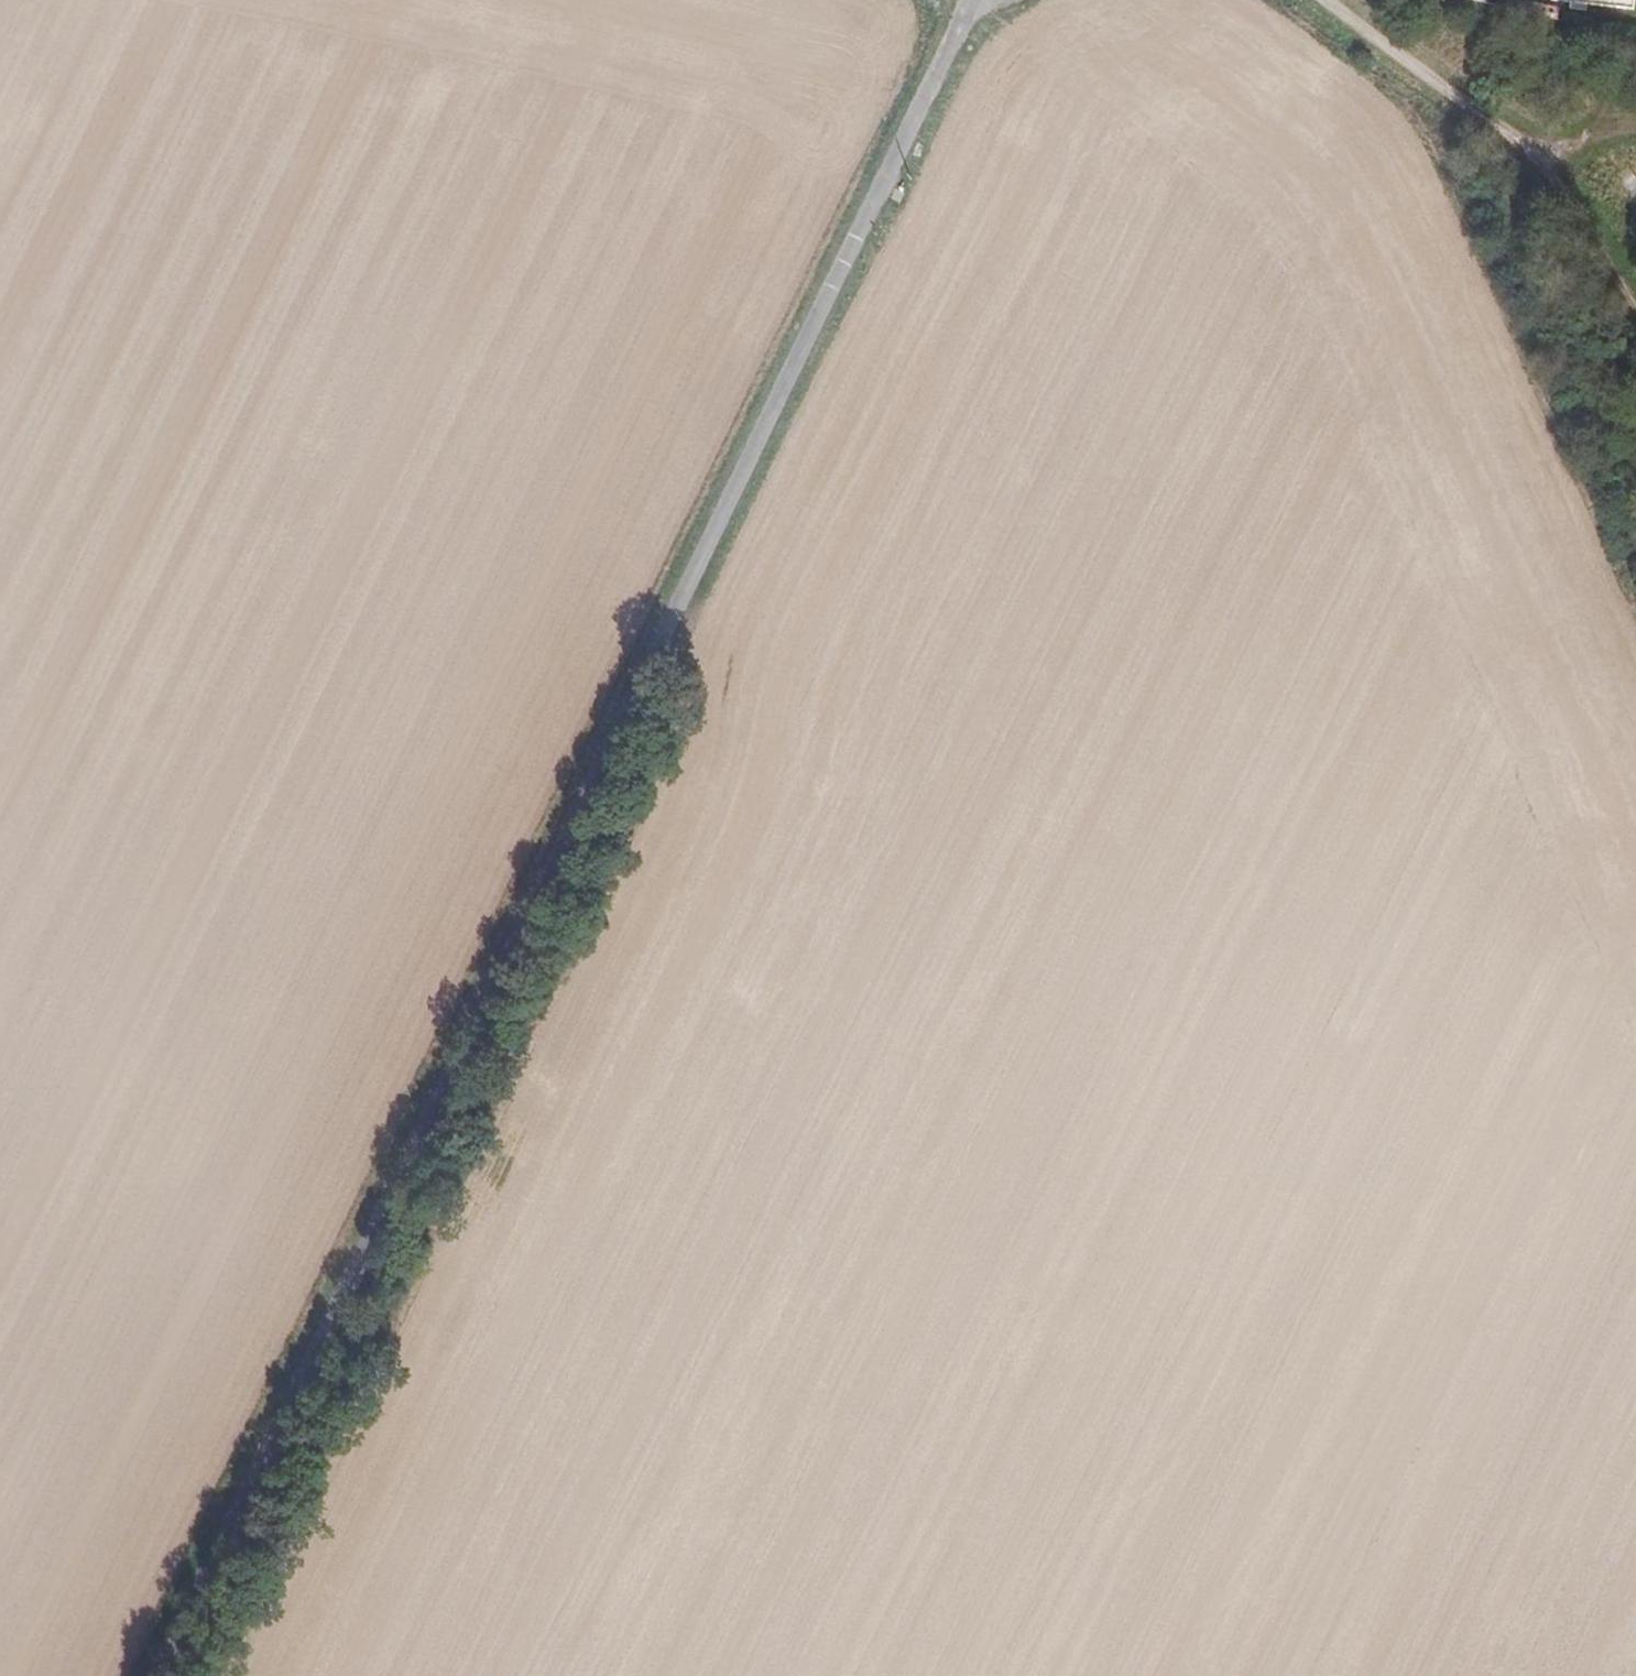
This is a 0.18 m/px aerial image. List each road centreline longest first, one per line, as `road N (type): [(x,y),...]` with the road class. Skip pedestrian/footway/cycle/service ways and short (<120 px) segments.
road 1 (tertiary): [(150,1675),(964,0)]
road 2 (track): [(1329,0),(1508,138),(1580,216),(1635,313)]

